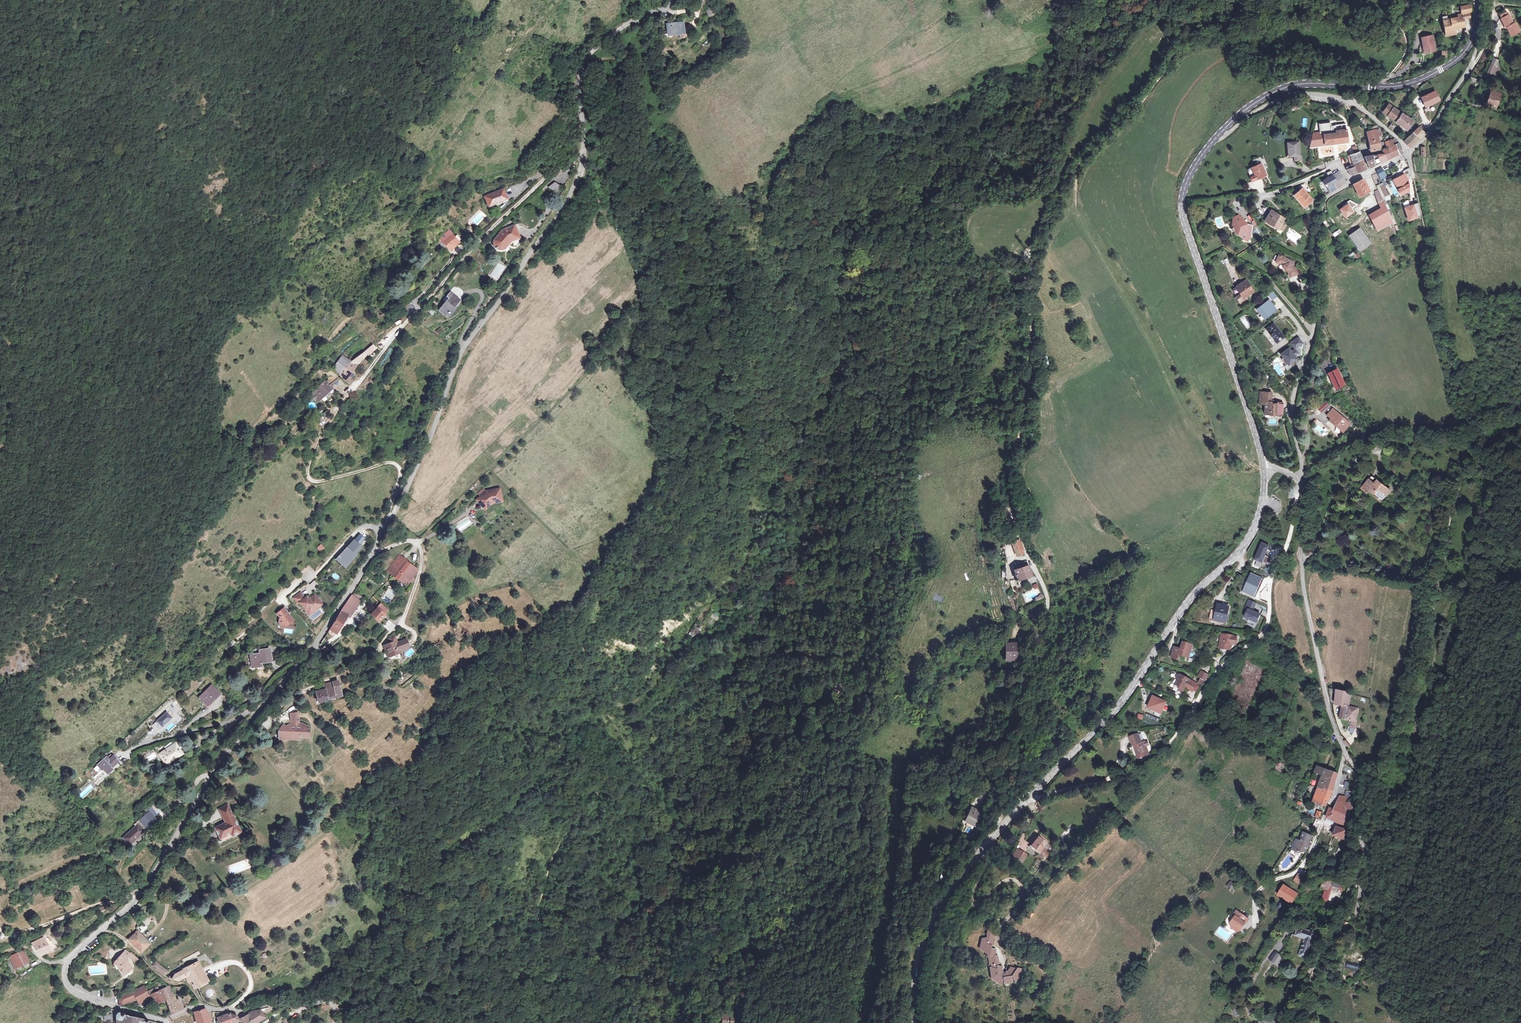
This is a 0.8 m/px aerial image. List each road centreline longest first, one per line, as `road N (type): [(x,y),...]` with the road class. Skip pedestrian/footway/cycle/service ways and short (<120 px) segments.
road 1 (unclassified): [(583,156),(557,218),(457,358),(425,451),(366,566),(315,646),(235,742),(139,898),(66,965),(75,991),(167,1021)]
road 2 (track): [(1204,0),(1209,17),(1075,166),(1029,266),(1031,359),(1008,477),(1019,529)]
road 3 (track): [(389,521),(398,467),(312,481),(321,433),(457,265),(551,176)]
road 4 (track): [(1299,482),(1263,633),(1219,668),(1155,756),(1123,774),(1027,800)]
road 5 (tertiary): [(1002,825),(1112,713),(1188,603),(1241,549),(1260,511),(1263,469)]
road 6 (residential): [(1299,482),(1291,413),(1317,310),(1322,205),(1407,155)]
road 7 (track): [(600,792),(507,806),(443,851),(426,904),(332,1002)]
road 8 (tertiary): [(1263,469),(1181,200),(1216,137)]
road 9 (residential): [(1019,529),(1047,596),(1019,702),(1022,762),(1002,825)]
road 10 (tertiary): [(1216,137),(1285,87),(1419,80),(1461,56),(1476,25)]
road 11 (residential): [(1299,482),(1305,586),(1329,709),(1348,756)]
road 12 (track): [(686,638),(641,697),(579,722),(563,750),(507,806)]
road 13 (residential): [(1216,137),(1276,101),(1321,94),(1361,107),(1407,155)]
road 14 (tertiary): [(915,1022),(928,929),(1002,825)]
road 15 (unclassified): [(673,0),(620,28),(584,62),(583,156)]
road 16 (track): [(1003,963),(999,931),(1022,902),(1023,887),(1008,880),(974,902),(983,851)]
road 17 (residential): [(167,1021),(200,1005),(242,1011),(329,1001),(335,1022)]
road 18 (residential): [(1476,25),(1470,67),(1407,155)]
road 19 (residential): [(1348,756),(1365,791),(1362,859),(1351,899)]
road 20 (track): [(1351,899),(1311,978),(1308,1022)]
road 21 (track): [(205,1006),(119,935),(100,930)]

